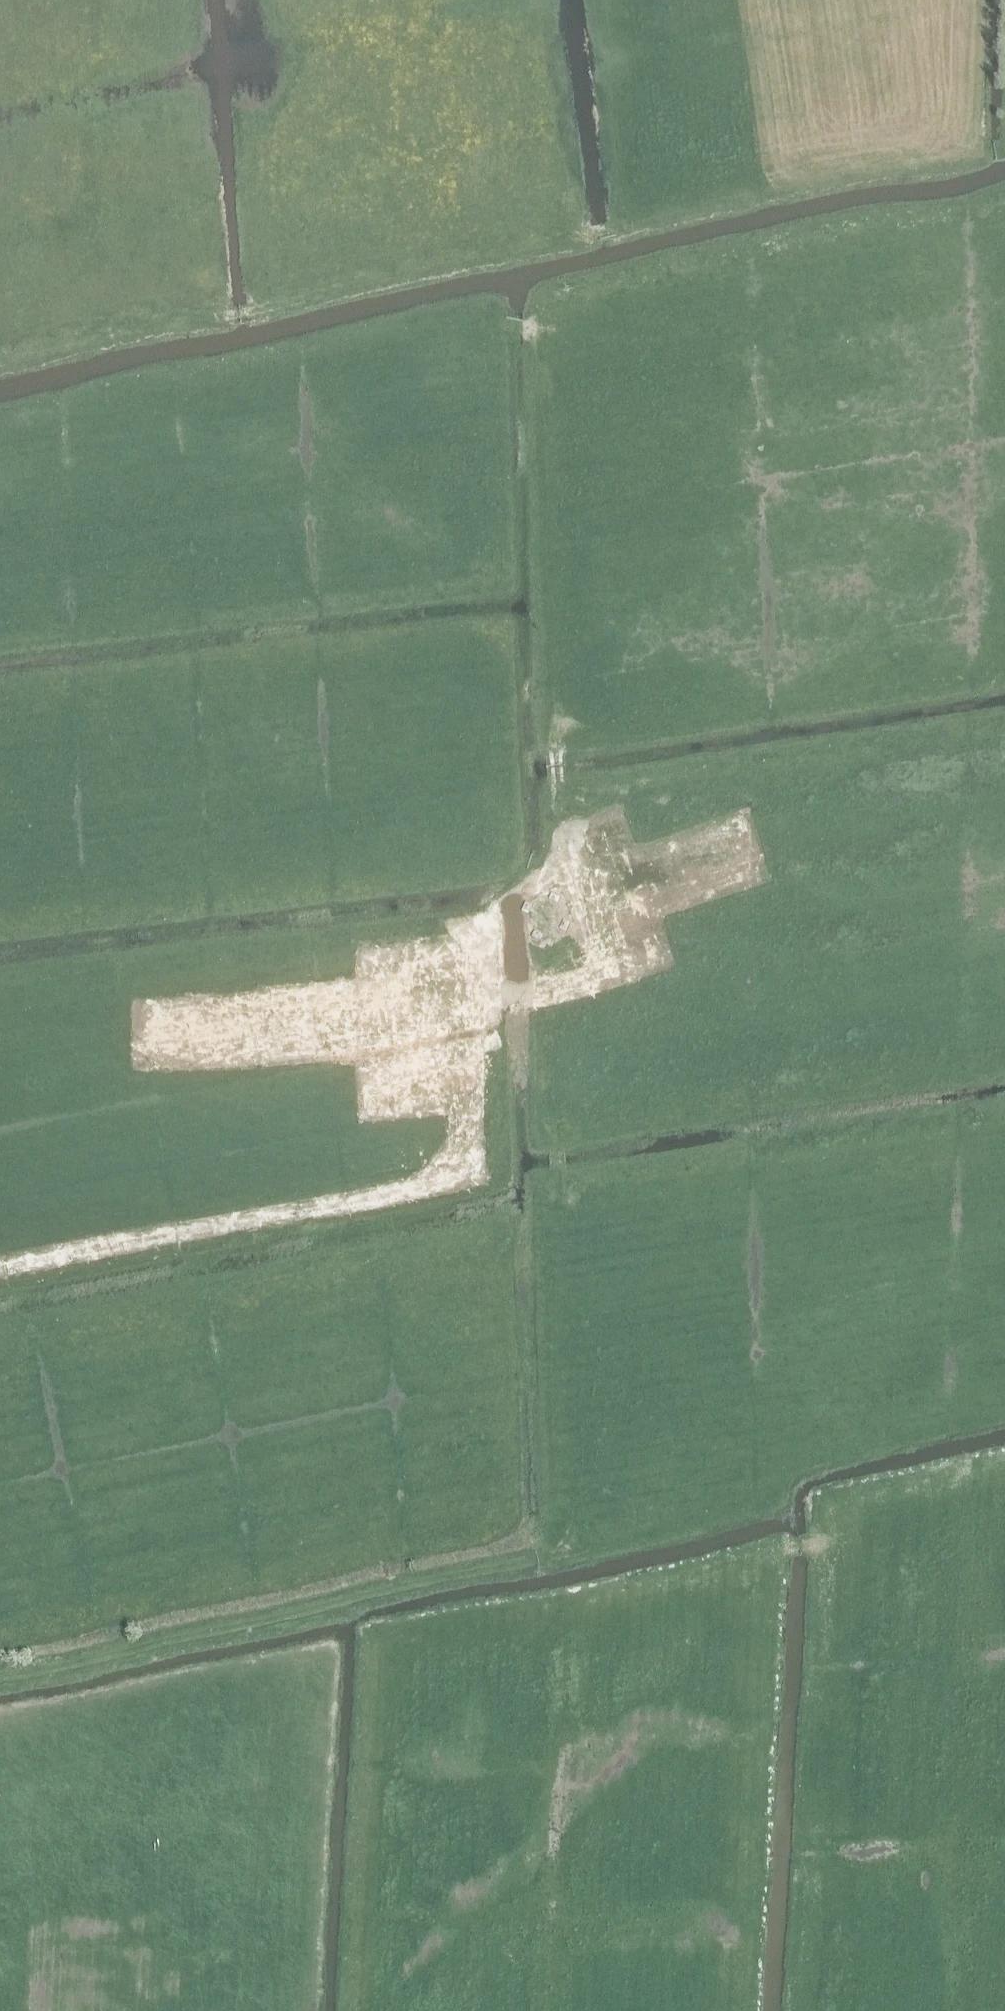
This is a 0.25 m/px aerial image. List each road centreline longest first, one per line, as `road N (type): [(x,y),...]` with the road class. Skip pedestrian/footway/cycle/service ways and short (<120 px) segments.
road 1 (track): [(0,1683),(562,1559)]

